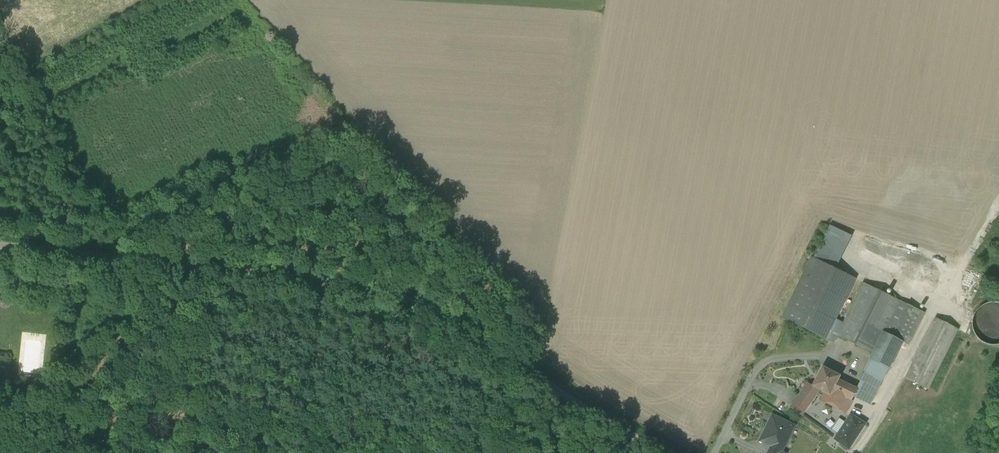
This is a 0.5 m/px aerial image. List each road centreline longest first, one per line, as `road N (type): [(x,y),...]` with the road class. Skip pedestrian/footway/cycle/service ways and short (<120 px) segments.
road 1 (residential): [(662,452),(453,321),(371,289),(0,248)]
road 2 (track): [(174,267),(77,396)]

